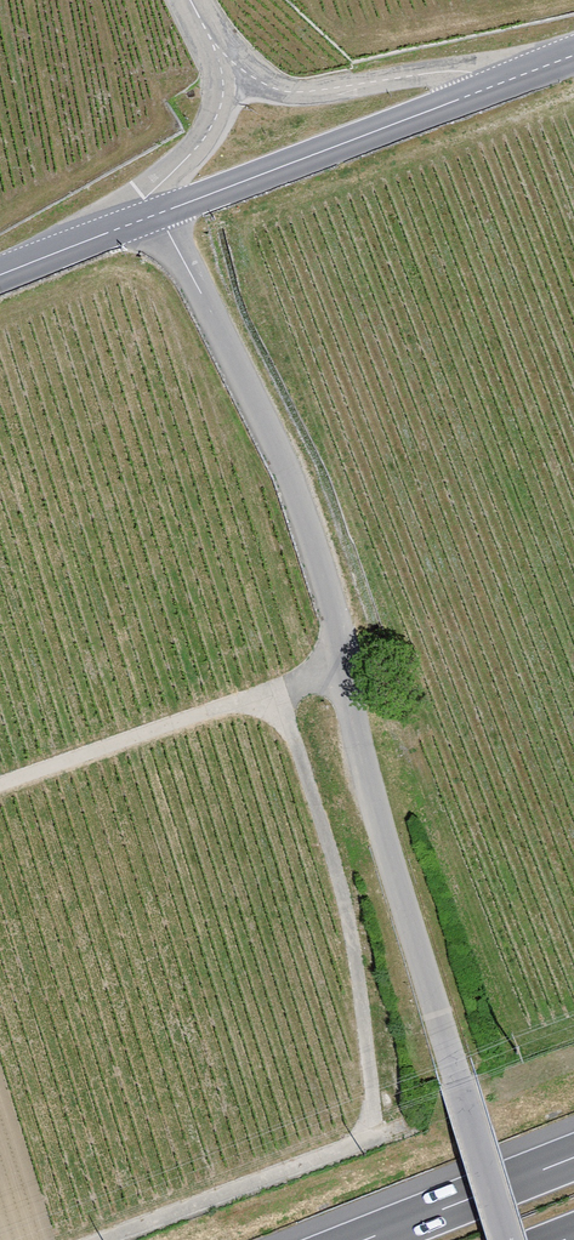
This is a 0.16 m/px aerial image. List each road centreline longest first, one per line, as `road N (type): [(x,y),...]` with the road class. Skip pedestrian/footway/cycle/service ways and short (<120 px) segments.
road 1 (unclassified): [(160,214),(274,429),(350,659),(380,821),(506,1239)]
road 2 (track): [(279,691),(351,927),(372,1135),(93,1239)]
road 3 (track): [(0,787),(350,659)]
road 4 (secondary): [(160,214),(498,85)]
road 5 (tertiary): [(498,85),(429,72),(283,90),(227,69)]
road 6 (motorway): [(573,1157),(365,1239)]
road 7 (secondary): [(0,276),(160,214)]
road 8 (tertiary): [(227,69),(212,123),(160,187),(160,214)]

